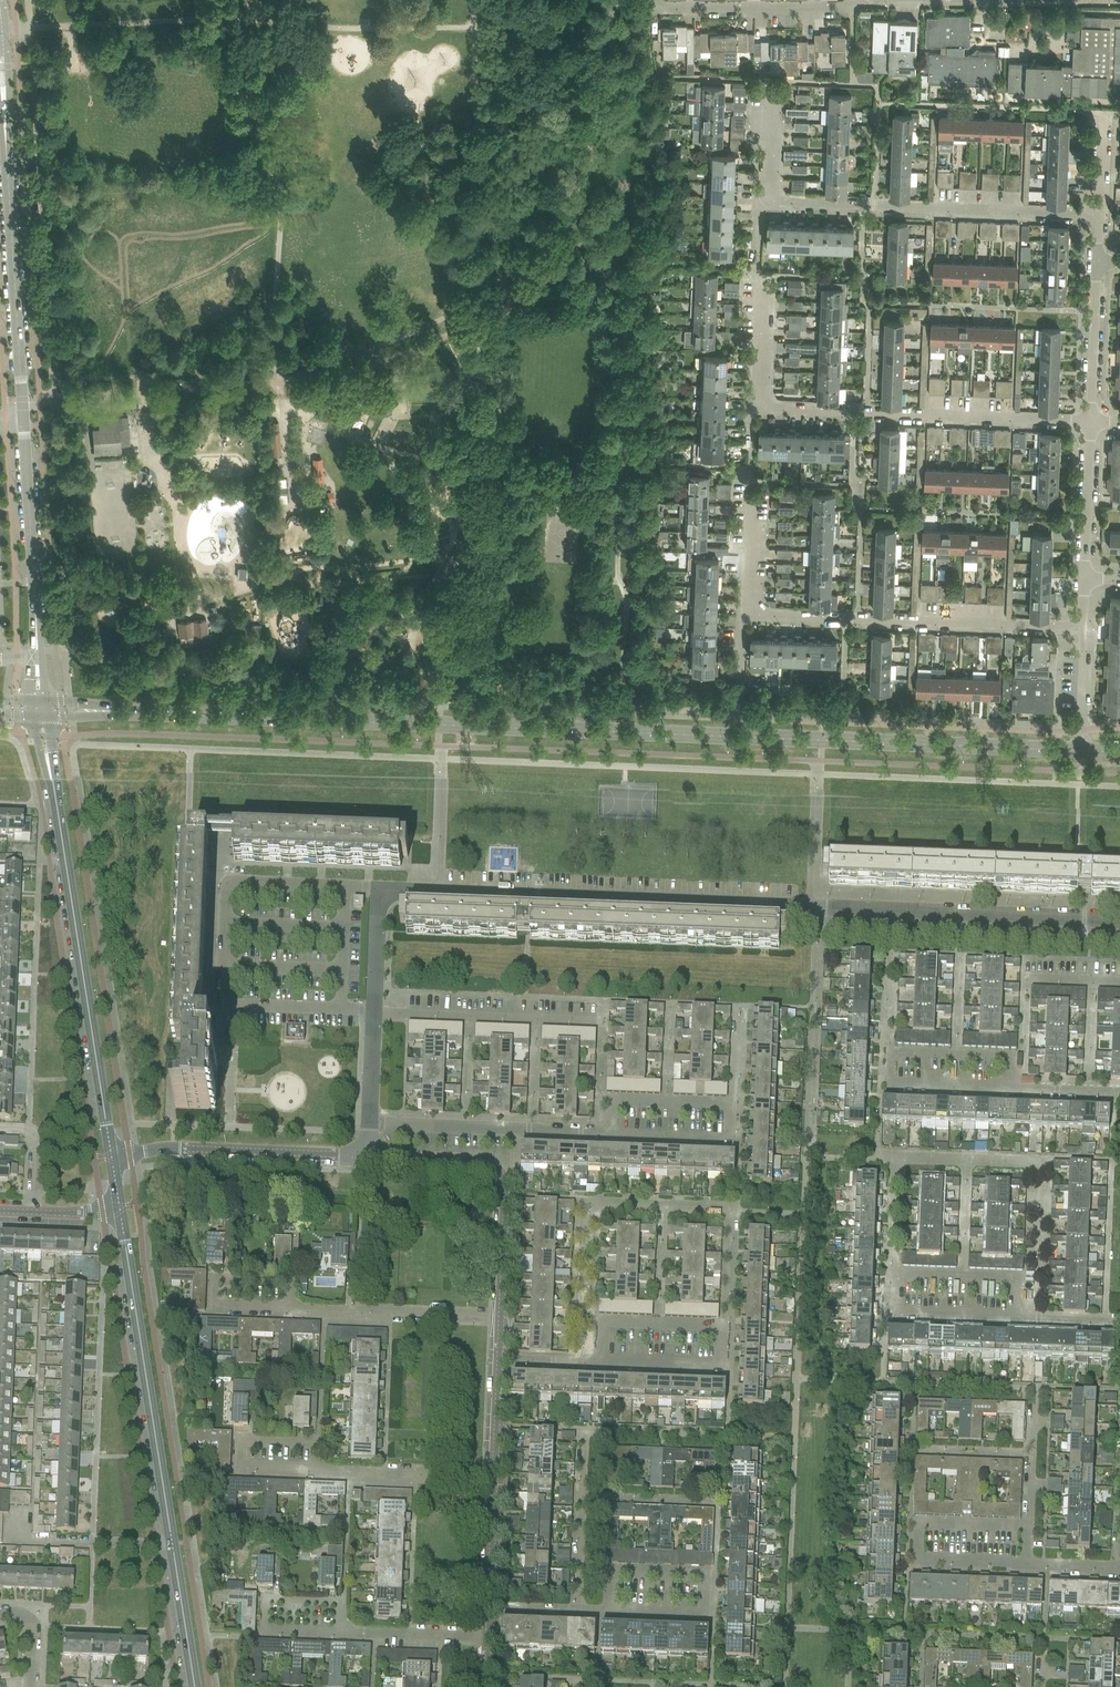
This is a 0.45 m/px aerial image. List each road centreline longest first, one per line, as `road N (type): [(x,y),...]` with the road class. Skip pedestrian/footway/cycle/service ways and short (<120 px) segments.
road 1 (secondary): [(1081,750),(132,712)]
road 2 (tertiary): [(1119,919),(379,895)]
road 3 (secondary): [(194,1686),(119,1211)]
road 4 (secondary): [(111,1157),(52,783)]
road 5 (residential): [(1086,627),(751,612)]
road 6 (residential): [(1101,215),(767,203)]
road 7 (residential): [(1094,419),(761,409)]
road 8 (secondary): [(23,425),(6,110)]
road 9 (residential): [(1017,1320),(893,1315),(894,1273),(1018,1278)]
road 10 (tertiary): [(500,1316),(501,1177),(483,1162),(368,1156)]
road 11 (residential): [(1010,1089),(891,1083),(891,1059),(900,1052),(1003,1058),(1011,1067)]
road 12 (residential): [(612,1133),(726,1138),(728,1107),(614,1102)]
road 13 (residential): [(1031,1530),(919,1526),(918,1561),(1029,1565)]
road 14 (tertiary): [(368,1156),(174,1150),(111,1157)]
road 15 (residential): [(369,1123),(612,1133)]
road 16 (residential): [(610,1612),(704,1615),(706,1573),(612,1570)]
road 17 (secondary): [(37,654),(23,425)]
road 18 (tertiary): [(379,895),(369,1123)]
road 19 (residential): [(647,0),(647,8),(853,7),(863,0)]
road 20 (residential): [(500,1316),(296,1310)]
road 21 (residential): [(604,1364),(605,1323),(722,1328),(720,1368)]
road 22 (residential): [(296,1310),(214,1306),(215,1276),(296,1279)]
road 23 (residential): [(343,1636),(265,1633),(267,1600),(342,1603)]
road 24 (residential): [(493,1480),(313,1472)]
road 25 (residential): [(578,1611),(584,1431)]
road 26 (residential): [(313,1472),(244,1467),(245,1445),(314,1447)]
road 27 (residential): [(1088,578),(1094,419)]
road 28 (residential): [(1094,419),(1100,261)]
road 29 (residential): [(488,1642),(343,1636)]
road 30 (residential): [(761,409),(763,273)]
road 31 (residential): [(751,612),(750,481)]
road 32 (tertiary): [(488,1607),(493,1480)]
road 33 (residential): [(767,203),(770,81)]
road 34 (tertiary): [(493,1480),(498,1360)]

